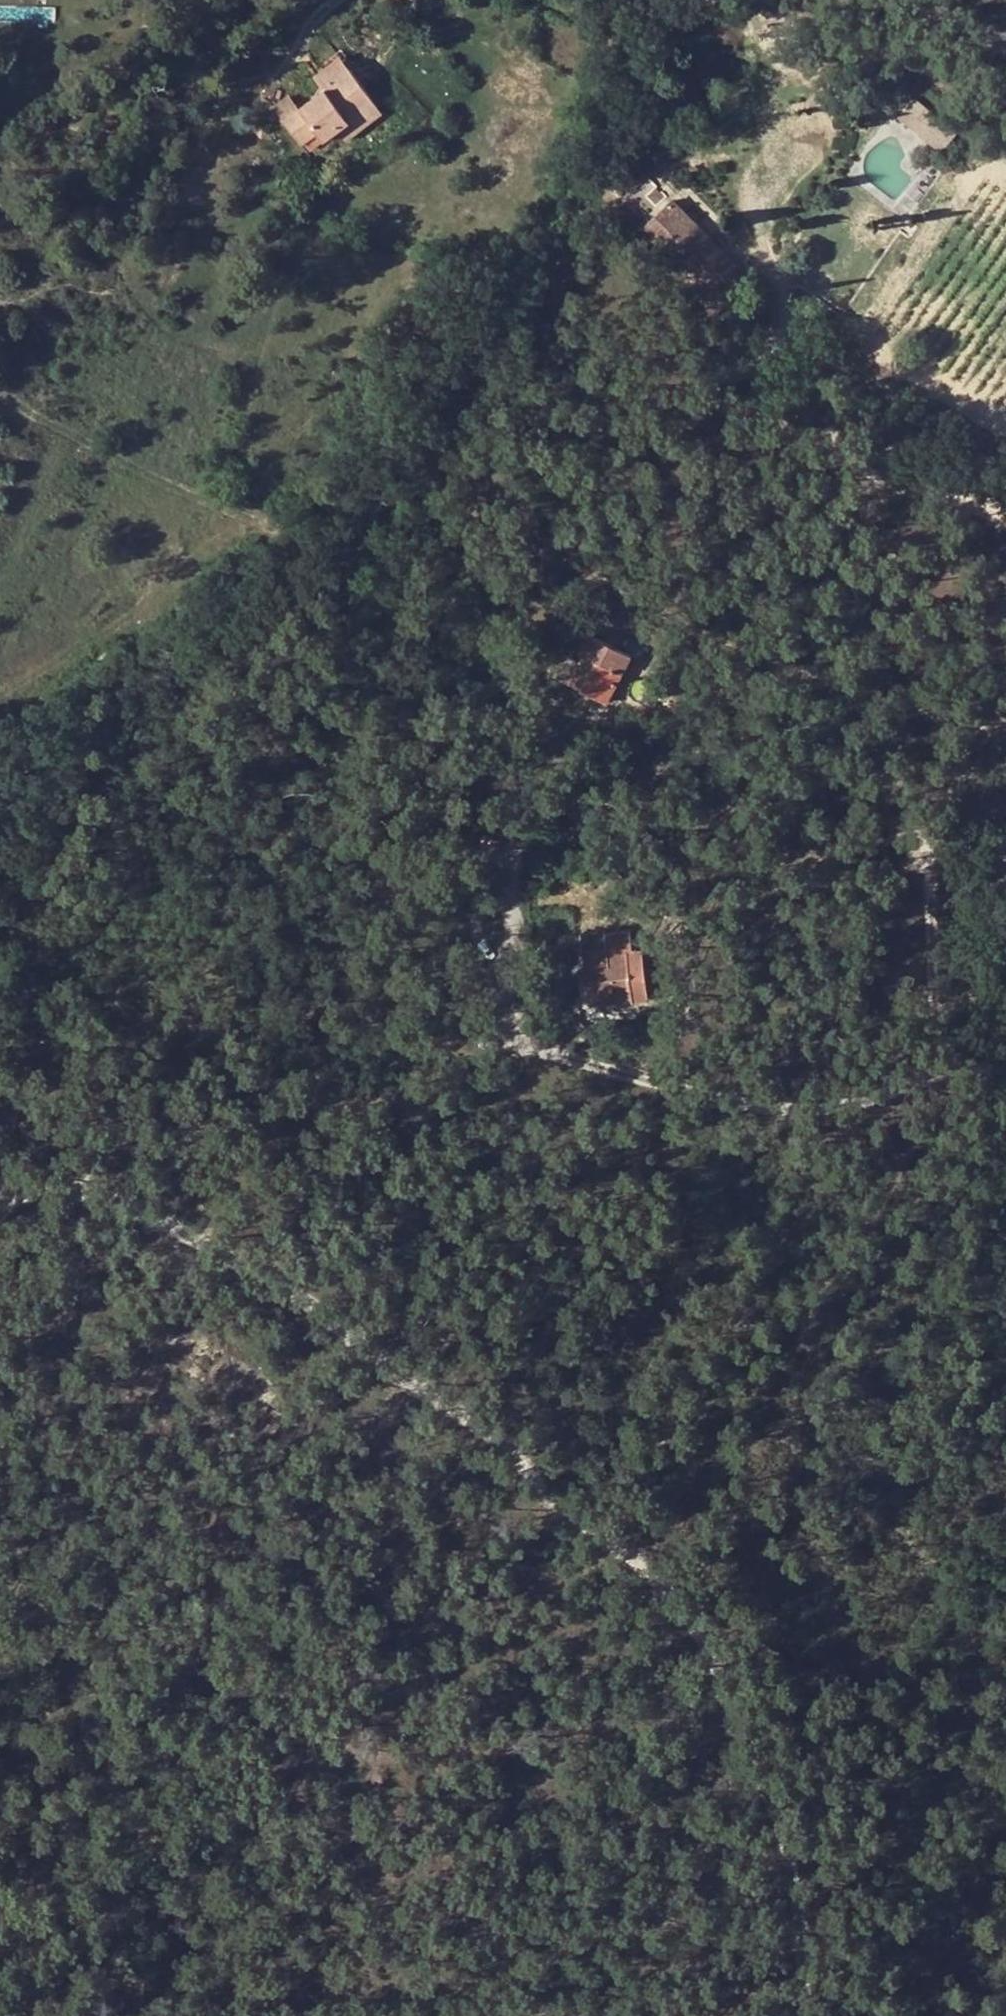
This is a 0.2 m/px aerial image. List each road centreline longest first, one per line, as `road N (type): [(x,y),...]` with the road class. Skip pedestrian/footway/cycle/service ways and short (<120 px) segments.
road 1 (residential): [(517,835),(510,1020),(532,1050),(713,1101),(779,1110),(1005,1087)]

